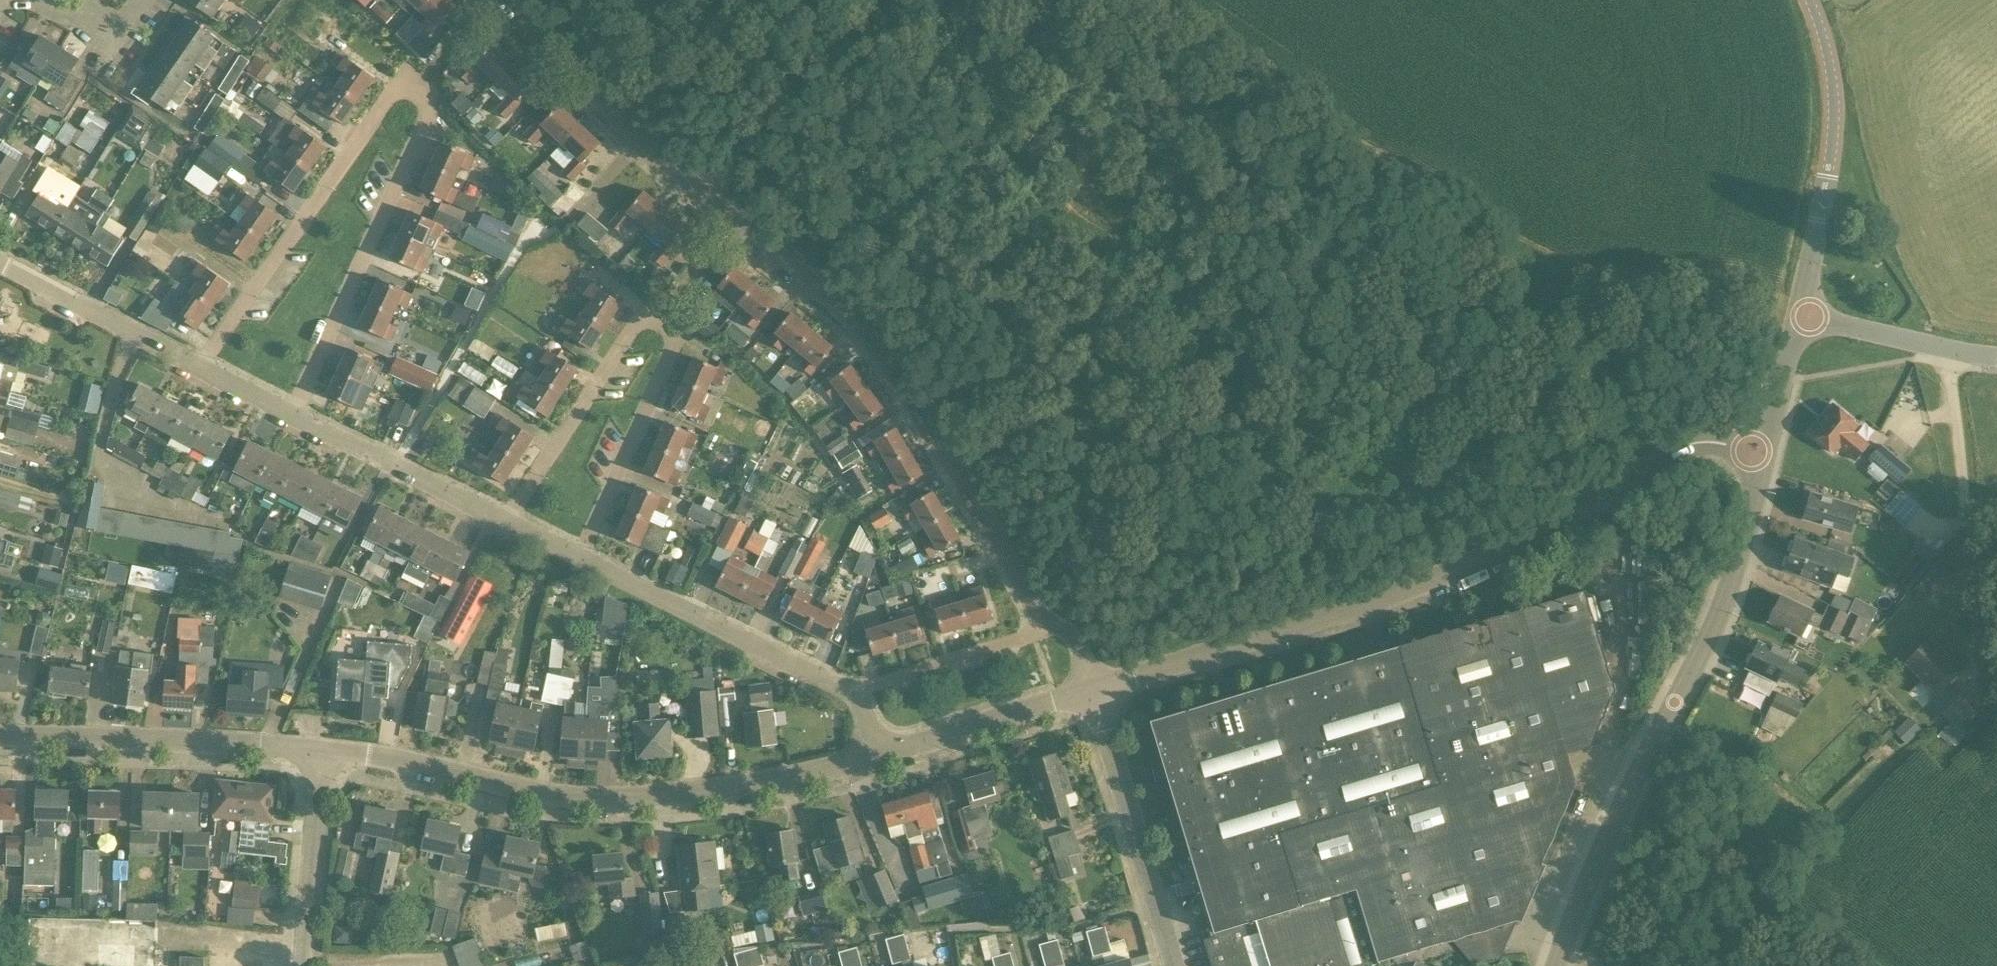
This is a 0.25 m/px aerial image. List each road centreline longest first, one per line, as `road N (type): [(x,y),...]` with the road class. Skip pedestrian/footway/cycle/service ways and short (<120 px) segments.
road 1 (residential): [(1094,700),(1451,571),(1699,444),(1771,452)]
road 2 (residential): [(199,365),(395,88),(423,90),(432,113),(290,414)]
road 3 (residential): [(1094,700),(1076,646),(1050,630),(1034,630),(1011,556),(881,342),(729,223)]
road 4 (residential): [(322,749),(565,794),(690,792),(877,758)]
road 5 (residential): [(1558,965),(1593,874),(1717,628),(1771,452)]
road 6 (residential): [(575,560),(680,345),(678,326),(666,311),(642,312),(501,520)]
road 7 (residential): [(877,758),(861,702),(575,560)]
road 8 (track): [(1943,347),(1979,649),(1996,677)]
road 9 (unclassified): [(1803,317),(1833,127),(1829,63),(1807,0)]
road 10 (residential): [(322,749),(0,742)]
road 11 (residential): [(729,223),(665,172),(512,0)]
road 12 (residential): [(1167,965),(1094,700)]
road 13 (residential): [(501,520),(290,414)]
road 14 (residential): [(877,758),(1094,700)]
road 15 (residential): [(199,365),(0,264)]
road 16 (residential): [(311,965),(322,749)]
road 17 (residential): [(1803,317),(1996,356)]
road 18 (residential): [(1771,452),(1803,317)]

